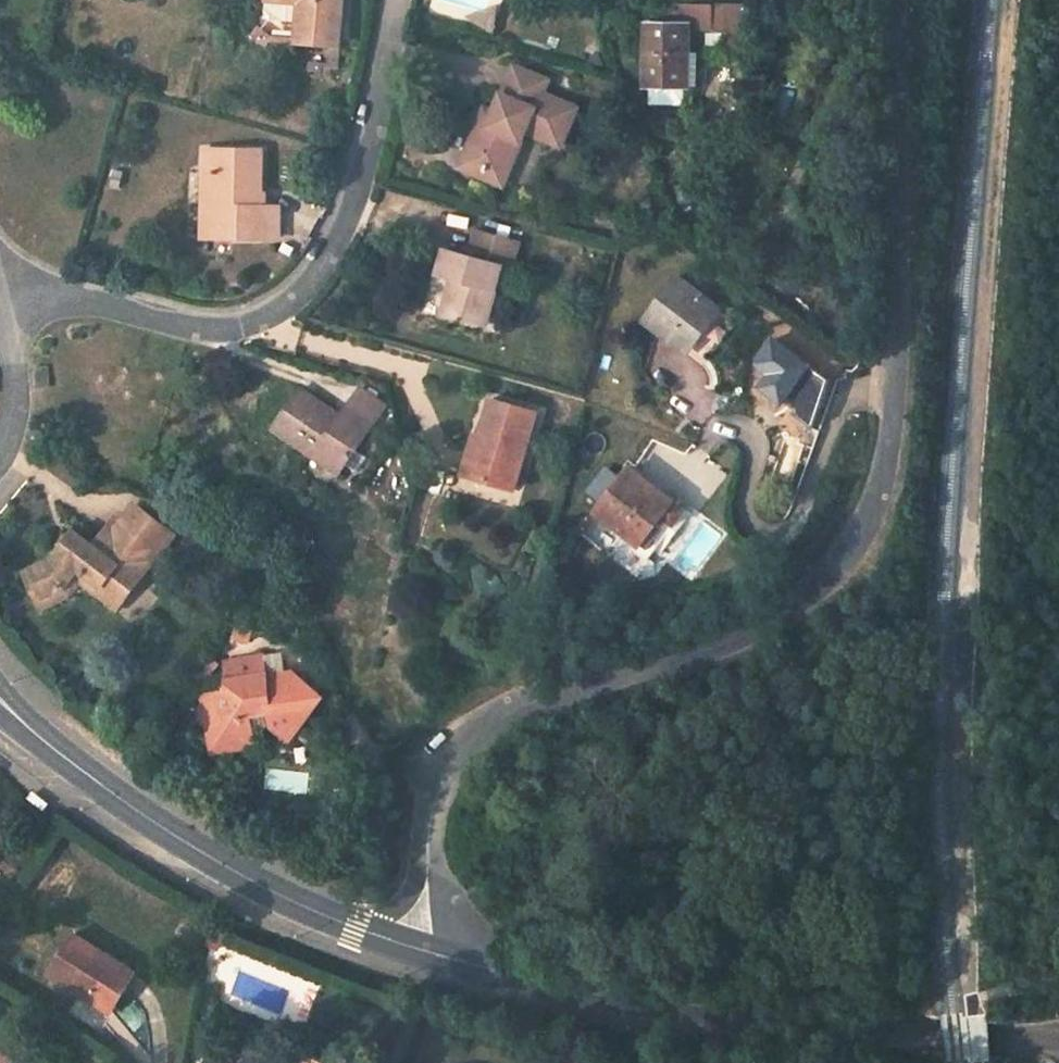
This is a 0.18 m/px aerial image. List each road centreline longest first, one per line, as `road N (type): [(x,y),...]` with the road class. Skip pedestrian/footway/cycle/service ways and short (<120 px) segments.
road 1 (residential): [(897,0),(897,373),(885,466),(866,523),(828,575),(776,613),(493,716),(457,744),(435,782),(430,817)]
road 2 (residential): [(393,0),(356,175),(307,290),(242,328),(174,325),(0,295)]
road 3 (secondary): [(1058,1045),(654,1009),(541,990),(491,972)]
road 4 (secondary): [(367,932),(219,864),(8,711)]
road 5 (residential): [(491,972),(446,899),(430,817)]
road 6 (residential): [(0,298),(16,351),(16,404),(6,445)]
road 7 (residential): [(430,817),(410,895),(367,932)]
road 8 (secondary): [(491,972),(367,932)]

